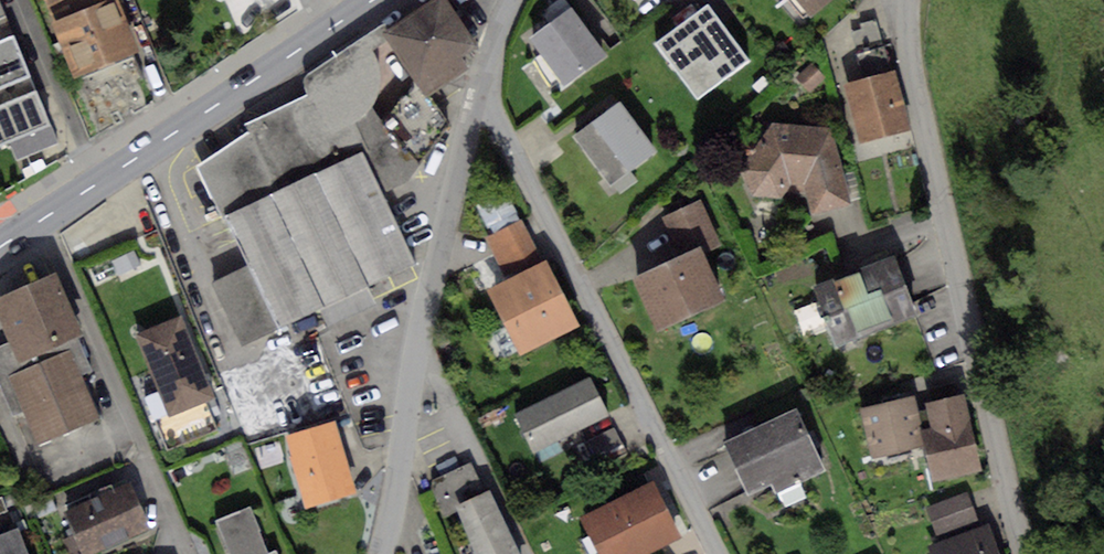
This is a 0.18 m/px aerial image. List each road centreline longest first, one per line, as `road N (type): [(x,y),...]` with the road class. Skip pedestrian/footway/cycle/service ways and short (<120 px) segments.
road 1 (residential): [(907,0),(915,78),(1025,553)]
road 2 (residential): [(719,553),(486,101)]
road 3 (residential): [(486,101),(430,305),(381,553)]
road 4 (residential): [(44,216),(190,553)]
road 5 (primary): [(328,27),(44,216)]

